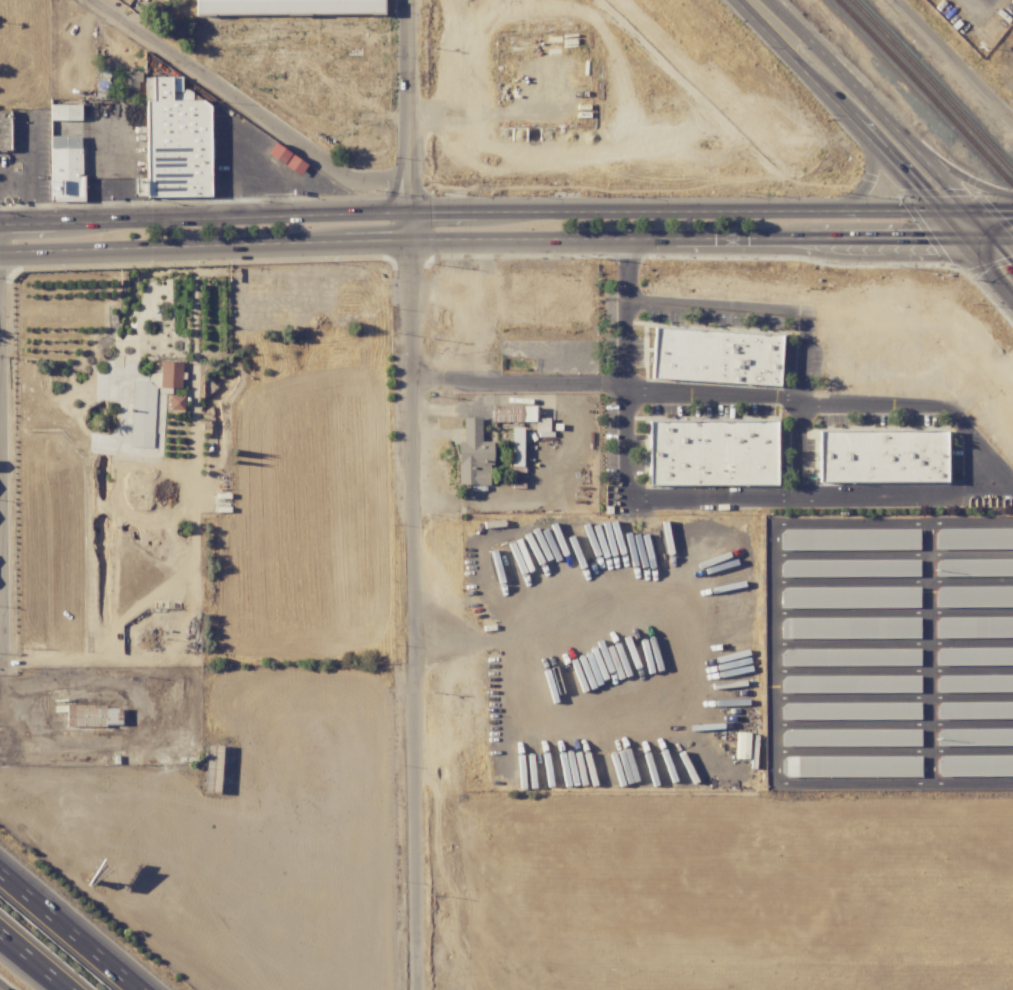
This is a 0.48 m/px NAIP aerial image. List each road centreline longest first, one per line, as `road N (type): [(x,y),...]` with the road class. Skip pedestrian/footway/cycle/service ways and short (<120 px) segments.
road 1 (residential): [(418,989),(407,0)]
road 2 (secondary): [(0,253),(469,239),(965,241)]
road 3 (secondary): [(938,212),(410,213),(0,226)]
road 4 (residential): [(410,181),(352,177),(95,0)]
road 5 (secondary): [(782,28),(790,55),(1012,299)]
road 6 (secondary): [(1012,254),(810,39),(782,28)]
road 7 (motorway): [(140,989),(0,872)]
road 8 (residential): [(1012,118),(894,0)]

